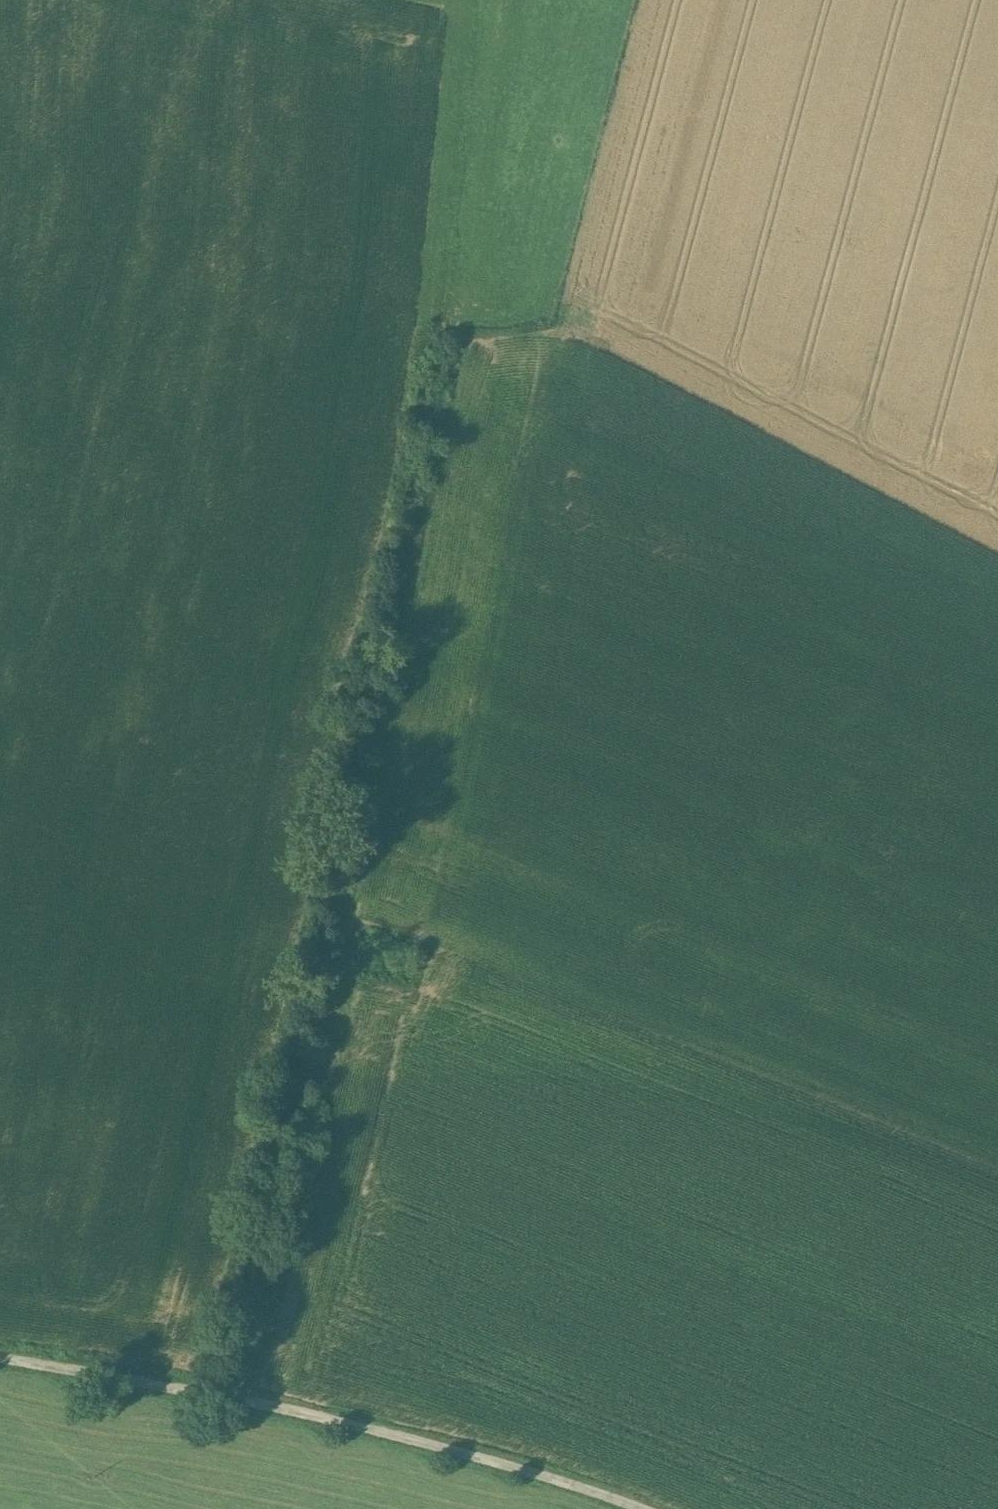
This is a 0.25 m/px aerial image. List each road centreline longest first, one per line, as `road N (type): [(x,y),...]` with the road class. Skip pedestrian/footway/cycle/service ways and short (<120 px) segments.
road 1 (track): [(0,1360),(436,1447),(634,1508)]

